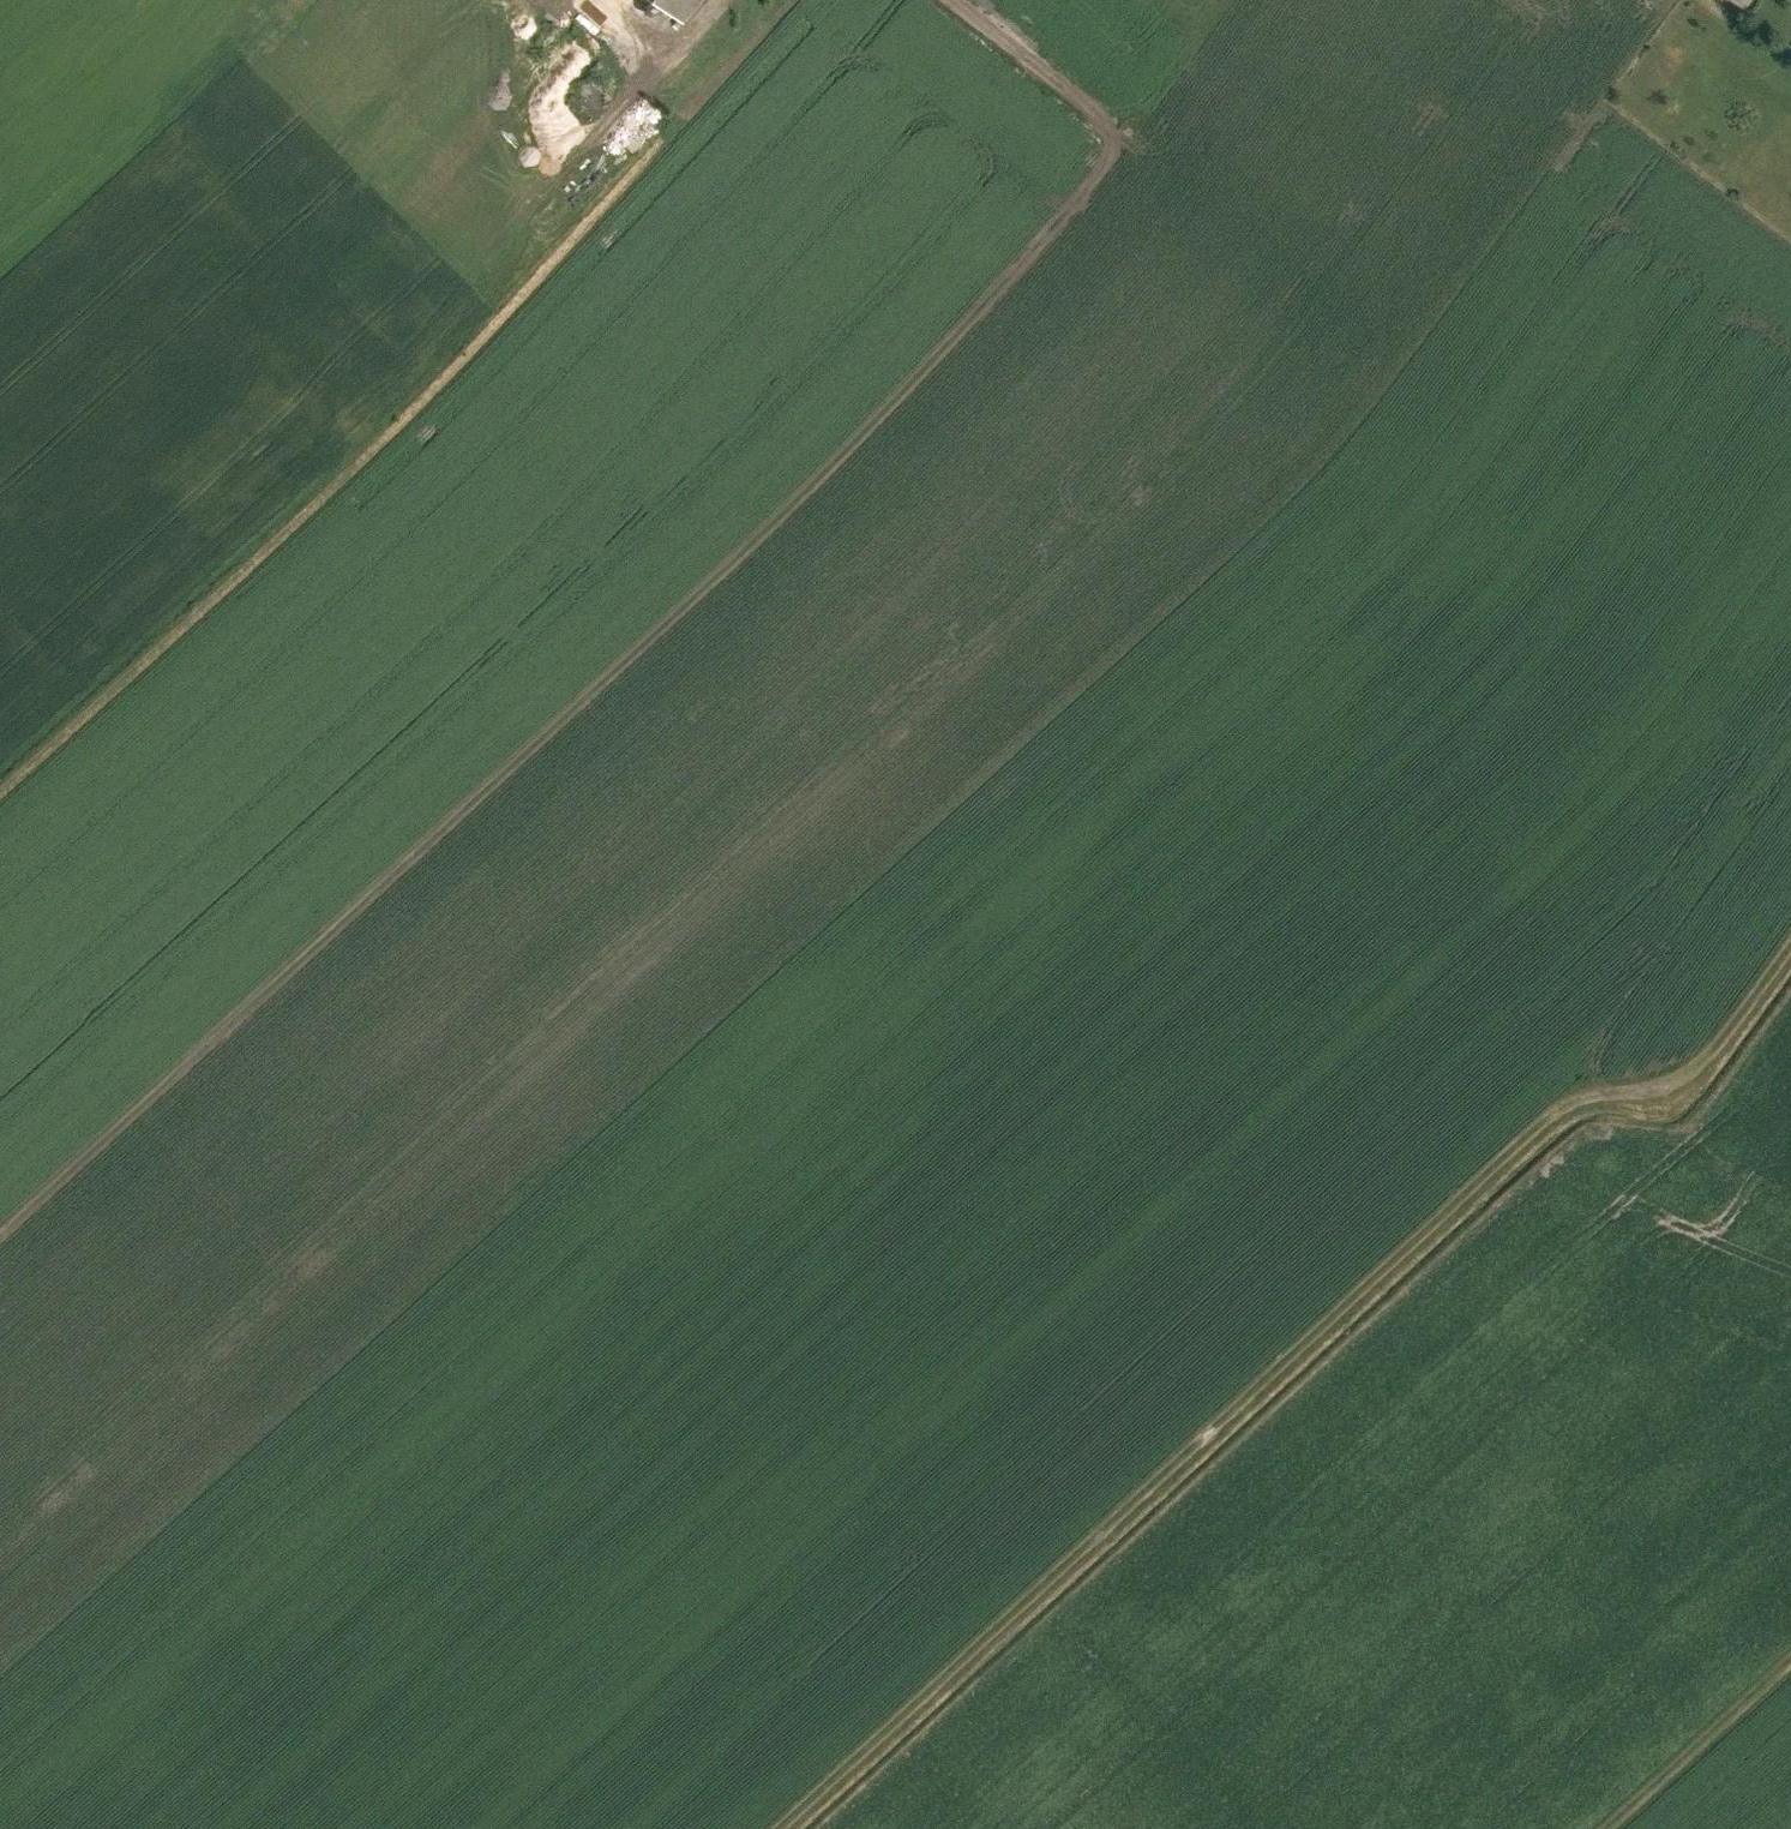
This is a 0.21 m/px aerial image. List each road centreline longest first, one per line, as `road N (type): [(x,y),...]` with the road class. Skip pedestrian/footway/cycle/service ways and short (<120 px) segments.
road 1 (track): [(1790,946),(1698,1071),(1666,1093),(1578,1104),(1547,1123),(777,1828)]

